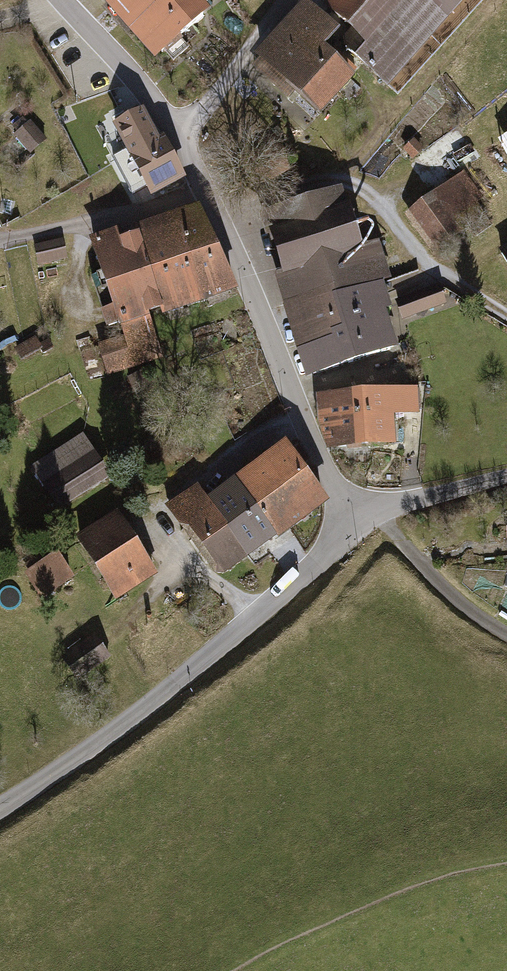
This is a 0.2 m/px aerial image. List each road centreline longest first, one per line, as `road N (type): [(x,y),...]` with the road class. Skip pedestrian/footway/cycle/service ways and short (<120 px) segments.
road 1 (tertiary): [(351,521),(174,132),(62,0)]
road 2 (tertiary): [(0,805),(96,748),(321,561),(351,521)]
road 3 (track): [(506,314),(436,270),(379,198),(342,181),(216,216)]
road 4 (track): [(203,191),(128,218),(0,243)]
road 5 (track): [(374,510),(457,607),(506,639)]
road 6 (residential): [(506,479),(351,521)]

